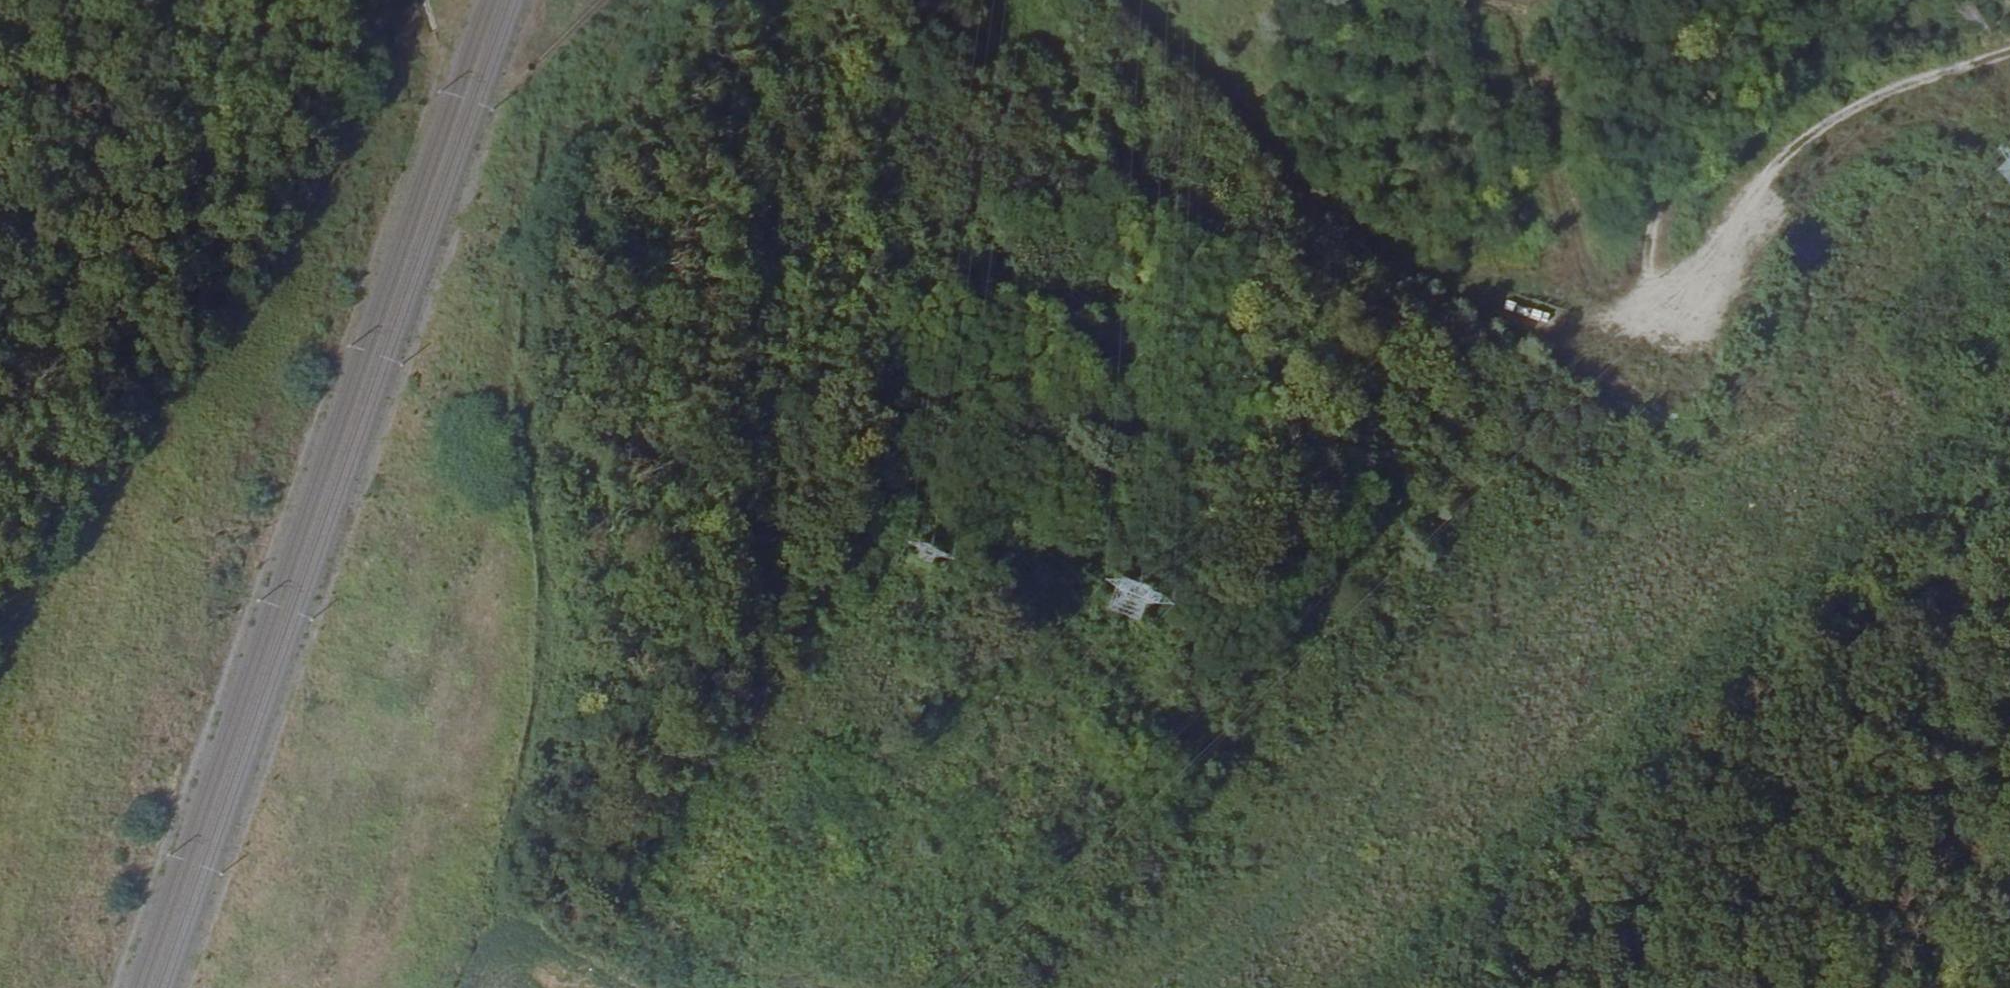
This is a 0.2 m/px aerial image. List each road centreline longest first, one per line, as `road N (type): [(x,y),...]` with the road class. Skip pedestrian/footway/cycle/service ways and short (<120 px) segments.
road 1 (track): [(1159,0),(1314,155),(1578,345),(1622,349),(1664,339),(1711,304),(1769,175),(1810,129),(1862,97),(2009,51)]
road 2 (track): [(1736,0),(1694,81),(1640,270),(1664,339)]

